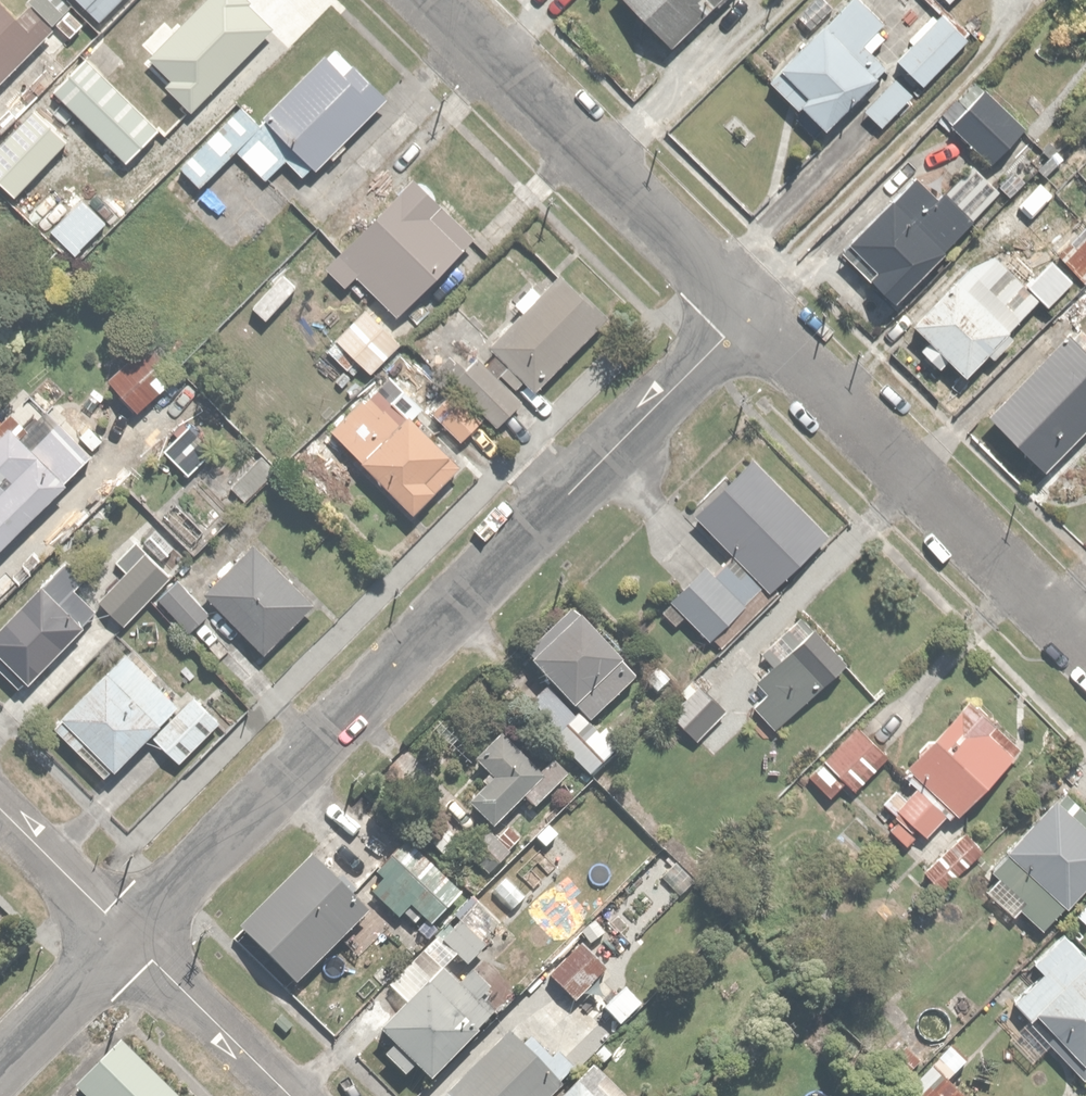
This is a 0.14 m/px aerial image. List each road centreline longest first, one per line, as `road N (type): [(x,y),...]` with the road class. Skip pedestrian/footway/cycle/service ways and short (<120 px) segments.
road 1 (residential): [(131,935),(750,310)]
road 2 (residential): [(750,310),(1085,646)]
road 3 (residential): [(442,0),(750,310)]
road 4 (residential): [(294,1095),(131,935)]
road 5 (residential): [(0,1066),(131,935)]
road 6 (residential): [(131,935),(0,804)]

